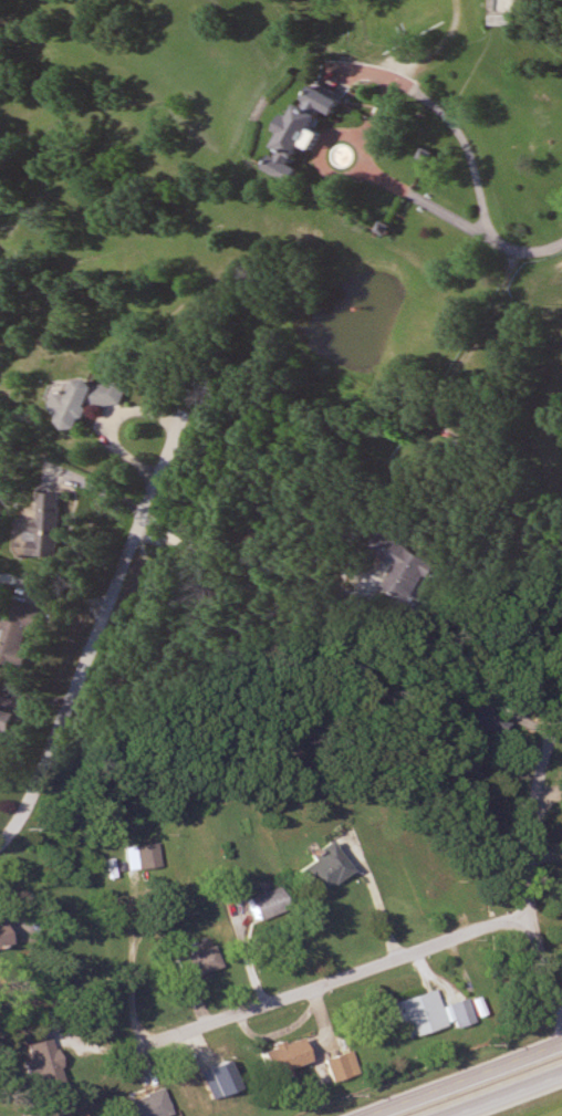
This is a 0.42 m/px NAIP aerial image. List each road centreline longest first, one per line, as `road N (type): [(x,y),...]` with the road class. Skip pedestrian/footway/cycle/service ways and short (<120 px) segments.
road 1 (residential): [(0,834),(12,824),(134,535),(185,539),(345,471)]
road 2 (residential): [(529,911),(131,1045)]
road 3 (residential): [(561,236),(511,244),(483,223),(466,139),(413,69),(446,40),(460,13),(457,0)]
road 4 (residential): [(345,471),(395,450),(481,320),(511,244)]
road 5 (residential): [(561,1008),(529,911),(529,867),(561,731)]
road 6 (residential): [(371,1115),(561,1045)]

